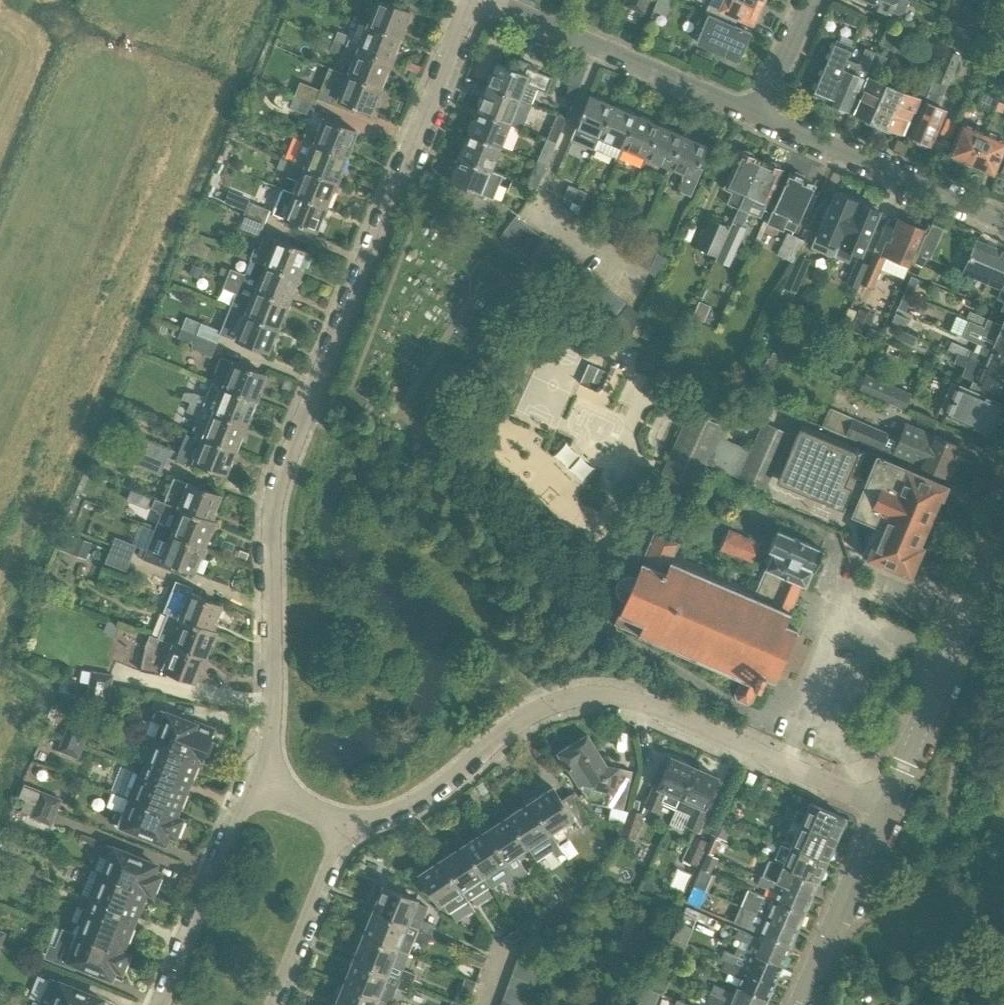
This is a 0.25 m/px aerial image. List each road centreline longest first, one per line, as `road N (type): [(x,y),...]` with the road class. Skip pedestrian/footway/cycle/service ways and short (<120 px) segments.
road 1 (residential): [(261,773),(270,734),(278,485),(472,0)]
road 2 (residential): [(885,808),(663,711),(579,695),(519,724),(427,798),(338,832)]
road 3 (residential): [(885,808),(1003,519)]
road 4 (residential): [(491,0),(761,117)]
road 5 (residential): [(761,117),(1003,220)]
road 6 (residential): [(261,773),(163,1004)]
road 7 (residential): [(802,1004),(885,808)]
road 8 (residential): [(269,1004),(338,832)]
road 9 (residential): [(813,0),(761,117)]

